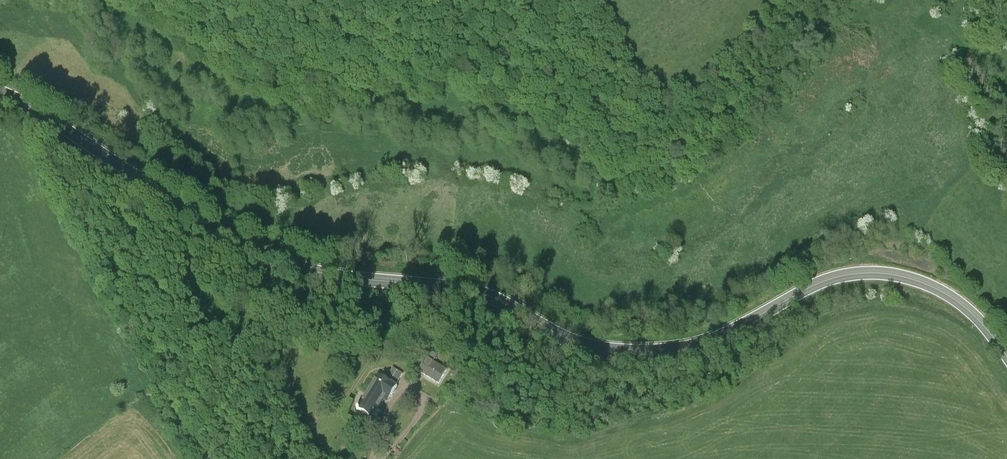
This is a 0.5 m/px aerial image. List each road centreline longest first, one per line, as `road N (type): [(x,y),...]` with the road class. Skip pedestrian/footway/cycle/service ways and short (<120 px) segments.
road 1 (secondary): [(0,99),(260,255),(335,280),(475,289),(642,357),(693,348),(809,286),(897,275),(966,306),(1006,362)]
road 2 (track): [(206,458),(40,155),(0,118)]

